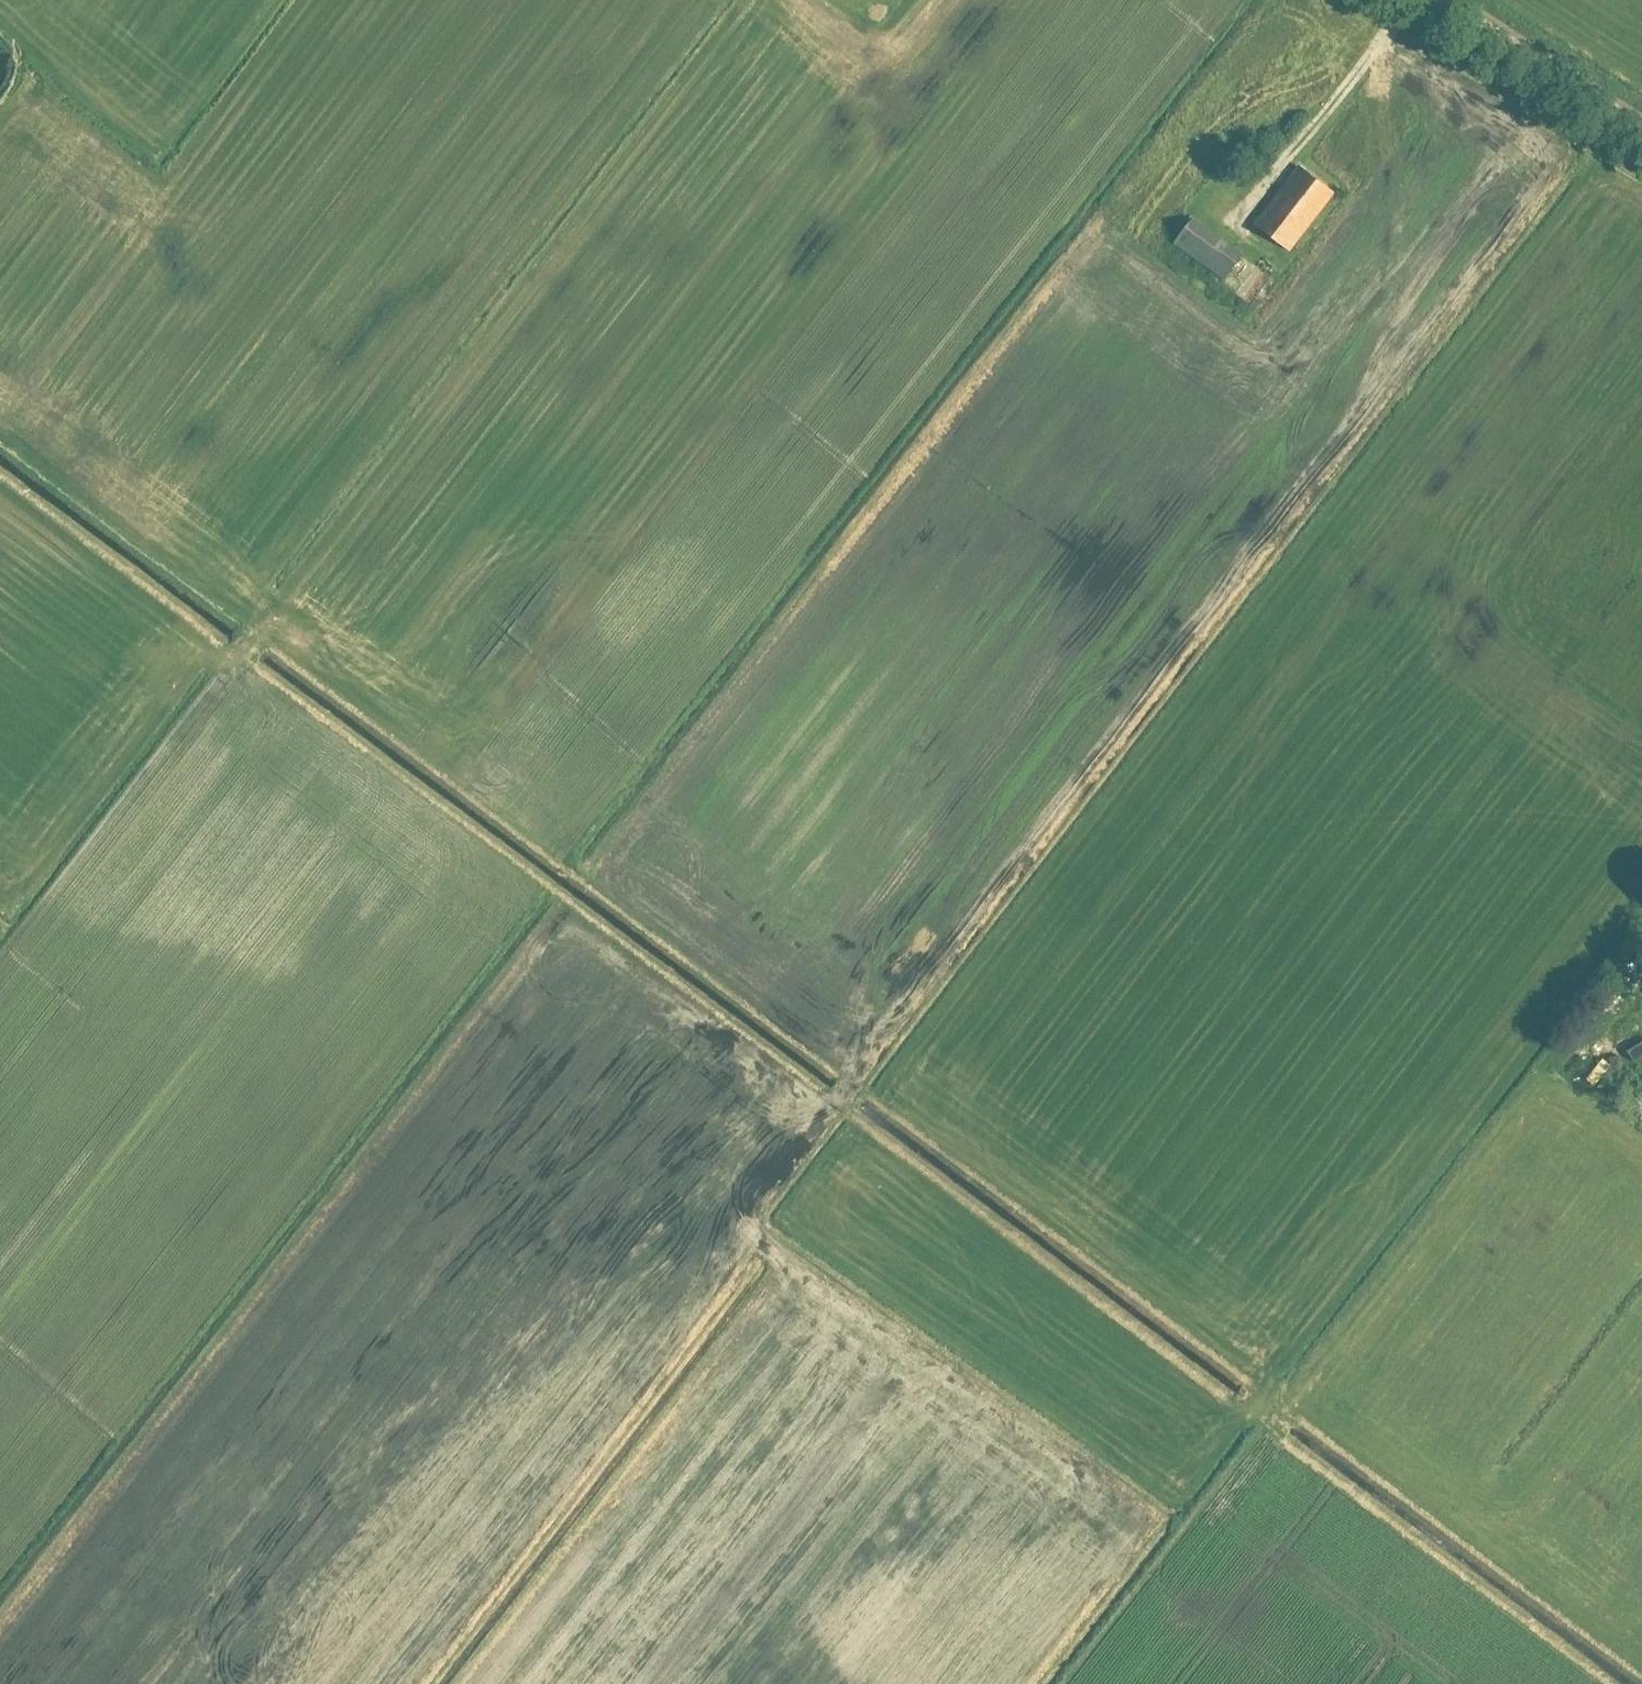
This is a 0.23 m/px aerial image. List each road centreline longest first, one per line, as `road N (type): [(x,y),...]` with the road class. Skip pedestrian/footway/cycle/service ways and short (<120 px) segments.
road 1 (tertiary): [(1641,138),(1431,0)]

